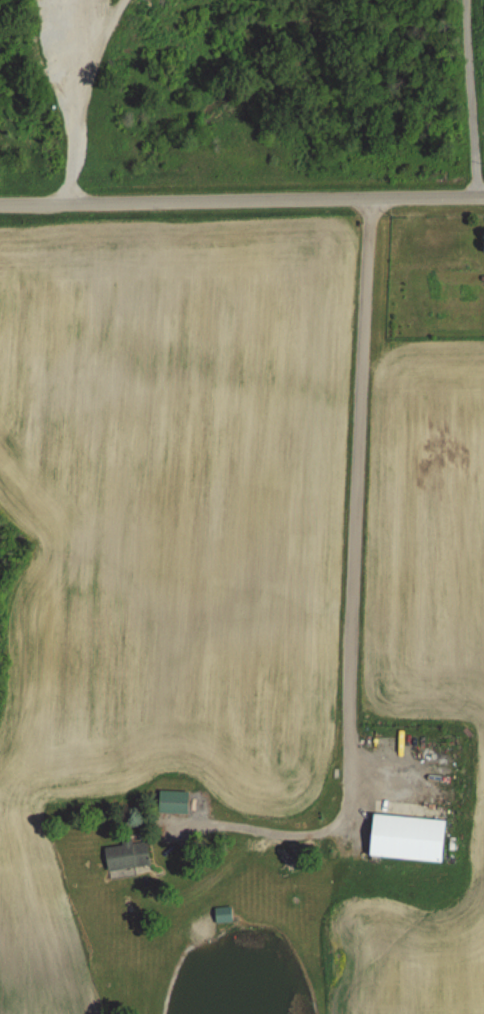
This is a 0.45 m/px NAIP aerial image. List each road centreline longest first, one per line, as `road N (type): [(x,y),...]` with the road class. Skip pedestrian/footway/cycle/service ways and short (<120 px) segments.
road 1 (tertiary): [(0,204),(483,199)]

